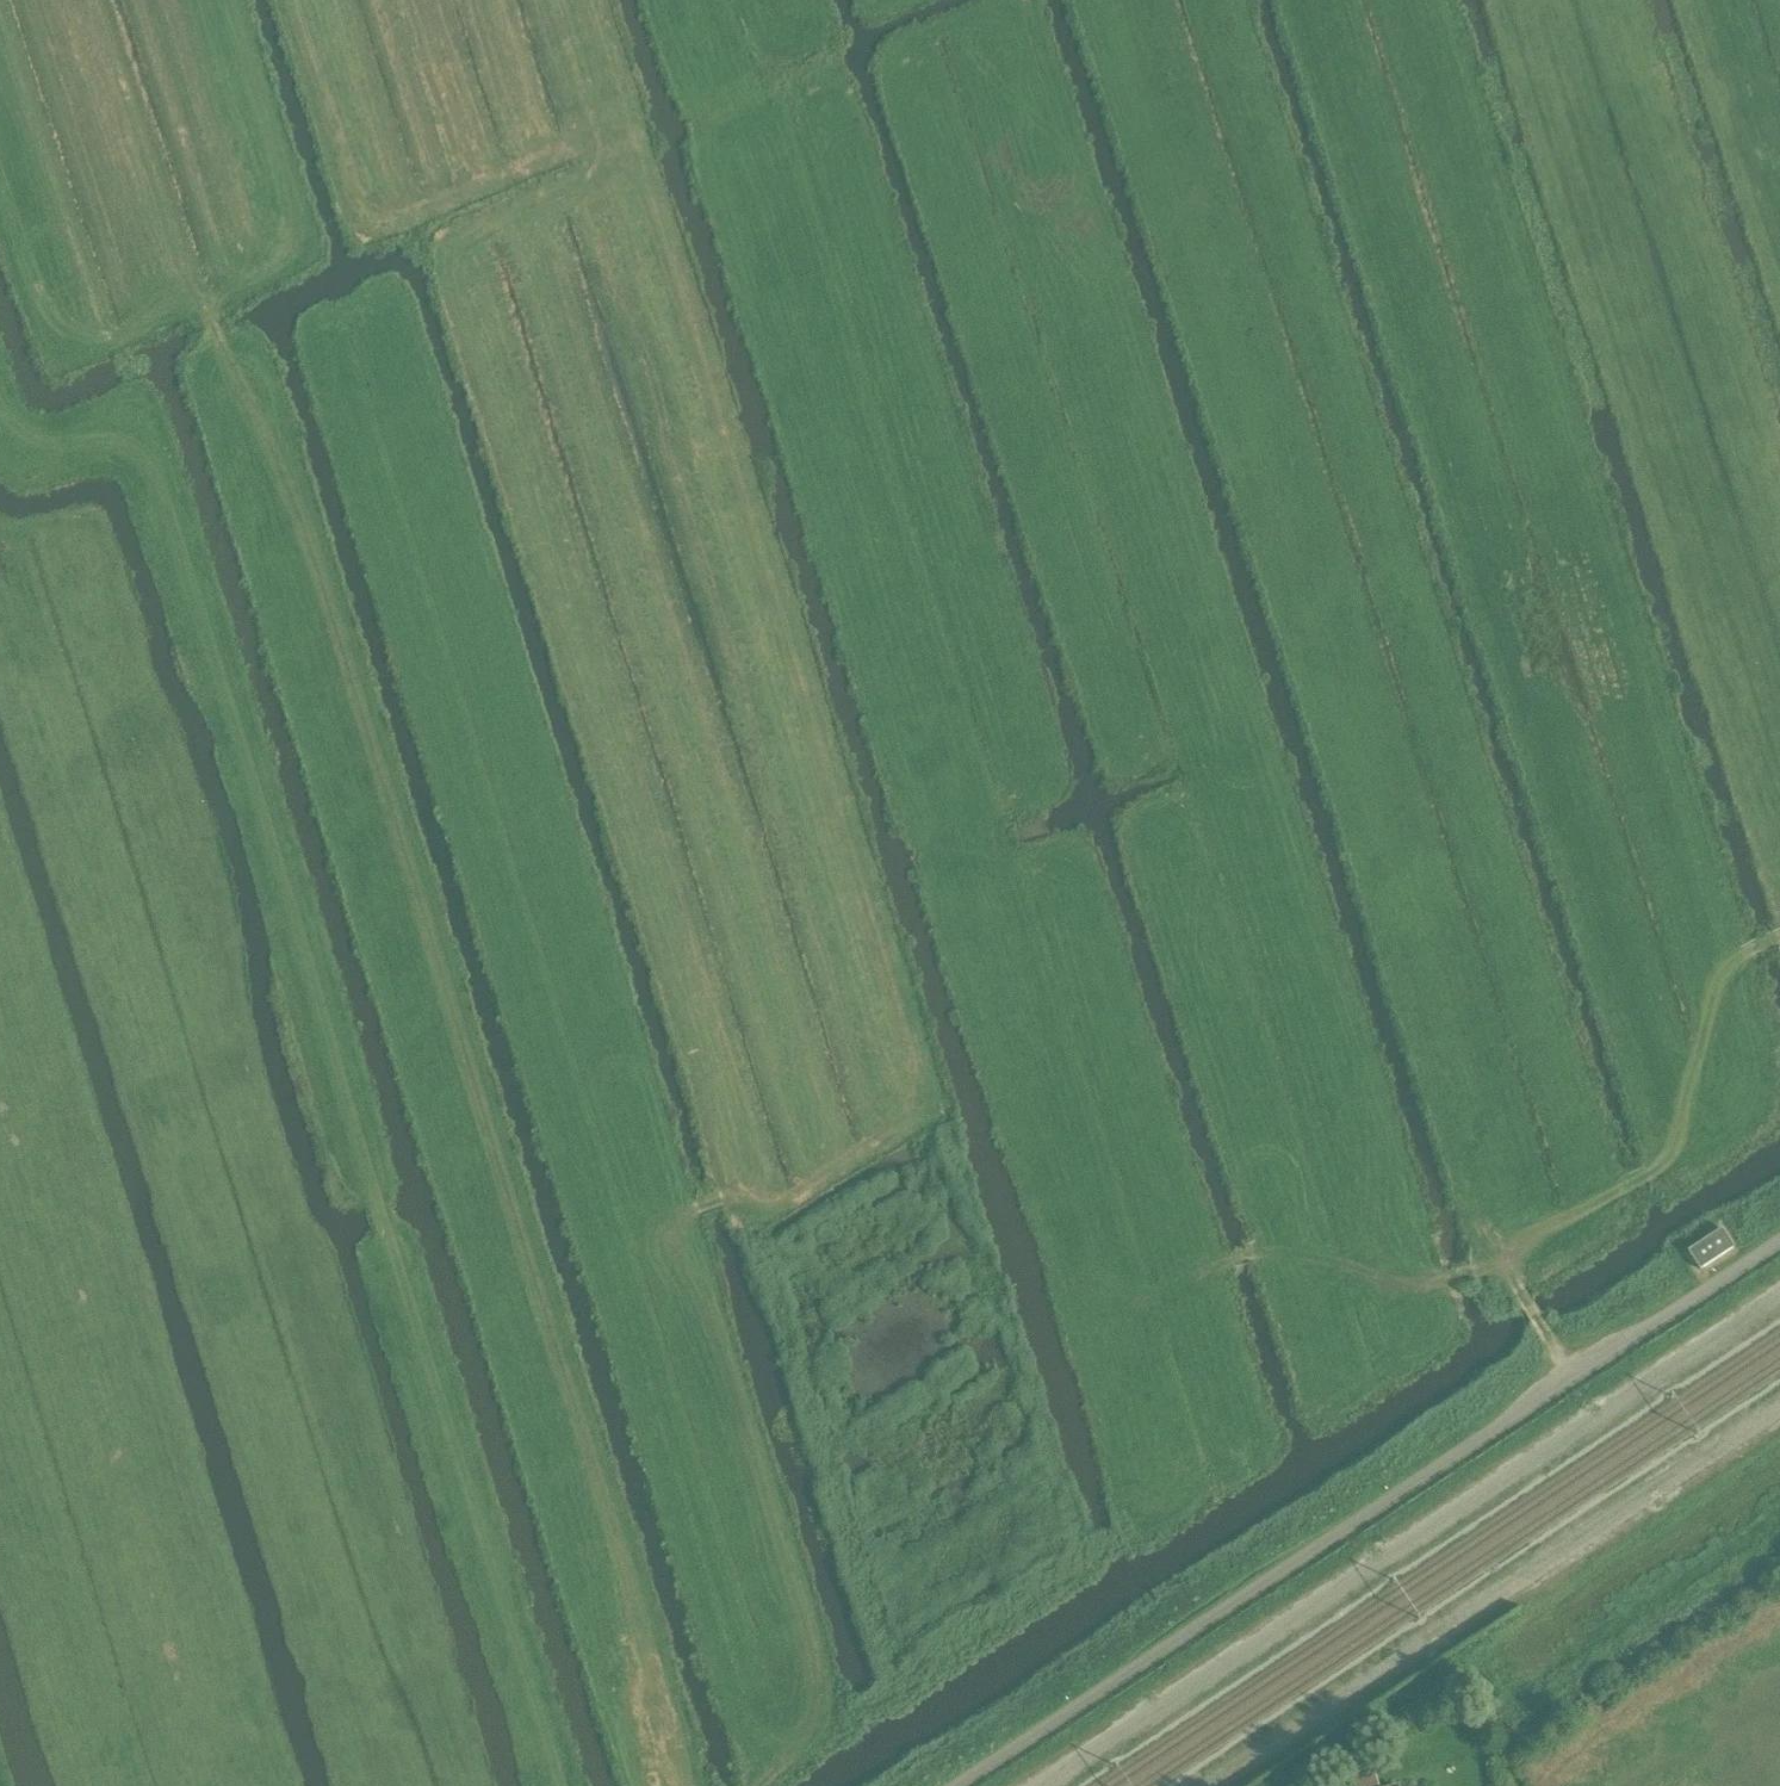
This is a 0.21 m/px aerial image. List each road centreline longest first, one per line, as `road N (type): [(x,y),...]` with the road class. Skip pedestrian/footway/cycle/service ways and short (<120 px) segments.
road 1 (track): [(559,1785),(146,455),(114,436),(37,460),(0,414)]
road 2 (unclassified): [(961,1785),(1779,1242)]
road 3 (track): [(1512,1267),(1529,1237),(1664,1162),(1736,951),(1779,934)]
road 4 (track): [(1190,1280),(1263,1253),(1441,1281),(1512,1267),(1575,1378)]

